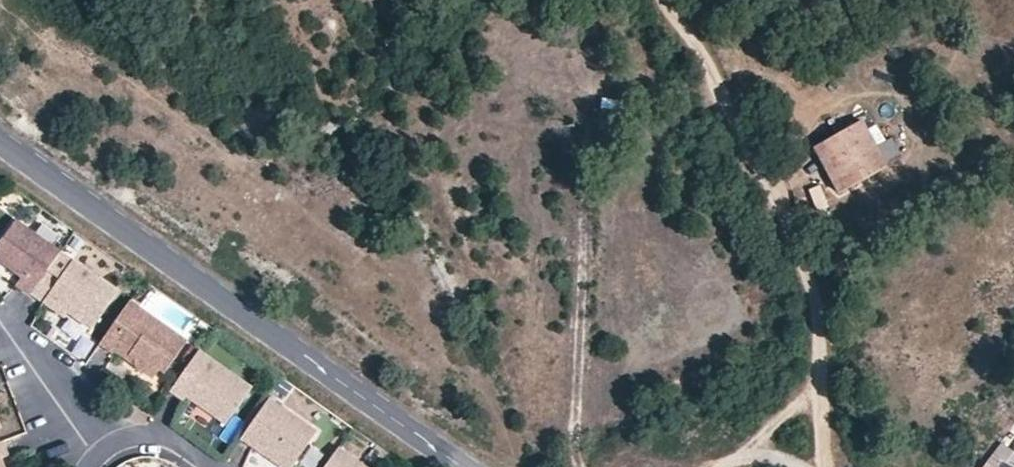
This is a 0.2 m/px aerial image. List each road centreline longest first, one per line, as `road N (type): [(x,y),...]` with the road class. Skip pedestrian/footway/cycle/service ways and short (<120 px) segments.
road 1 (tertiary): [(0,143),(459,466)]
road 2 (track): [(662,0),(816,283),(825,466)]
road 3 (residential): [(97,464),(0,324)]
road 4 (residential): [(205,466),(149,440),(97,464)]

